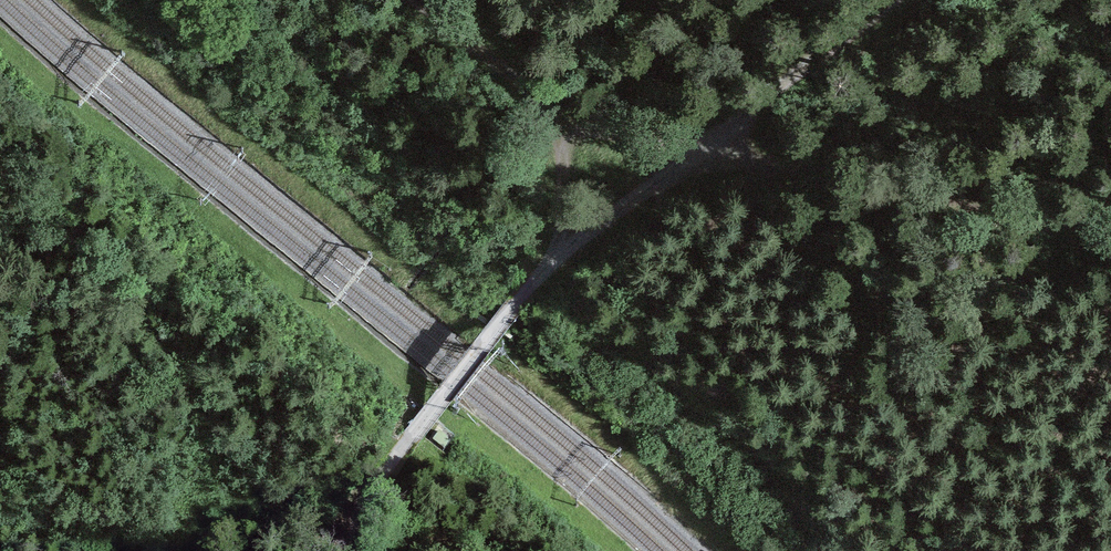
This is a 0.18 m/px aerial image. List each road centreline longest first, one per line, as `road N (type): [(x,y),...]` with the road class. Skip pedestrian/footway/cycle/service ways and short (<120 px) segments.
road 1 (track): [(563,111),(969,219),(1110,219)]
road 2 (track): [(562,248),(895,0)]
road 3 (track): [(353,550),(364,492),(562,248)]
road 4 (track): [(562,248),(563,111),(428,0)]

